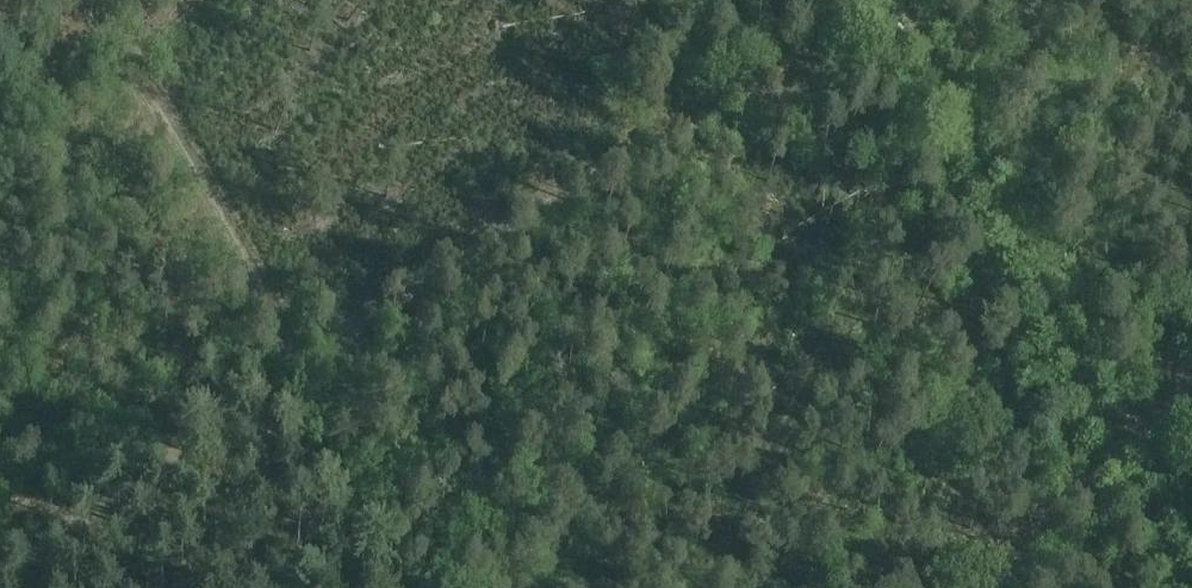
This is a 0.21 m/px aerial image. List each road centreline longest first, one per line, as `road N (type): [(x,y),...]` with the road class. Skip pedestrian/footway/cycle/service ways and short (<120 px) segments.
road 1 (track): [(914,49),(755,94),(656,142),(302,374)]
road 2 (track): [(302,374),(84,0)]
road 3 (track): [(259,405),(0,575)]
road 4 (track): [(1108,461),(993,587)]

